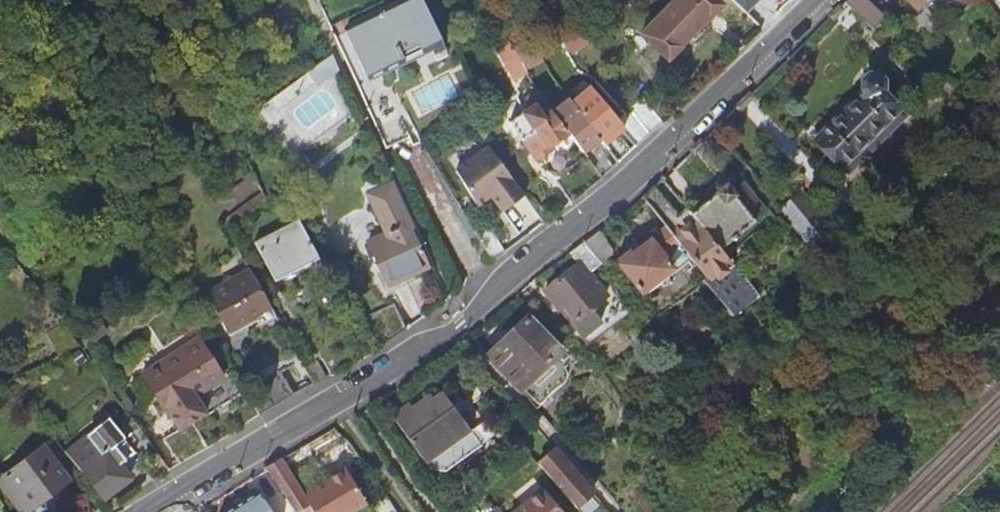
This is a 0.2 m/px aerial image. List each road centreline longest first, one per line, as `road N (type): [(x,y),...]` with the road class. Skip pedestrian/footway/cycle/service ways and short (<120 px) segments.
road 1 (residential): [(148,511),(460,325),(820,0)]

